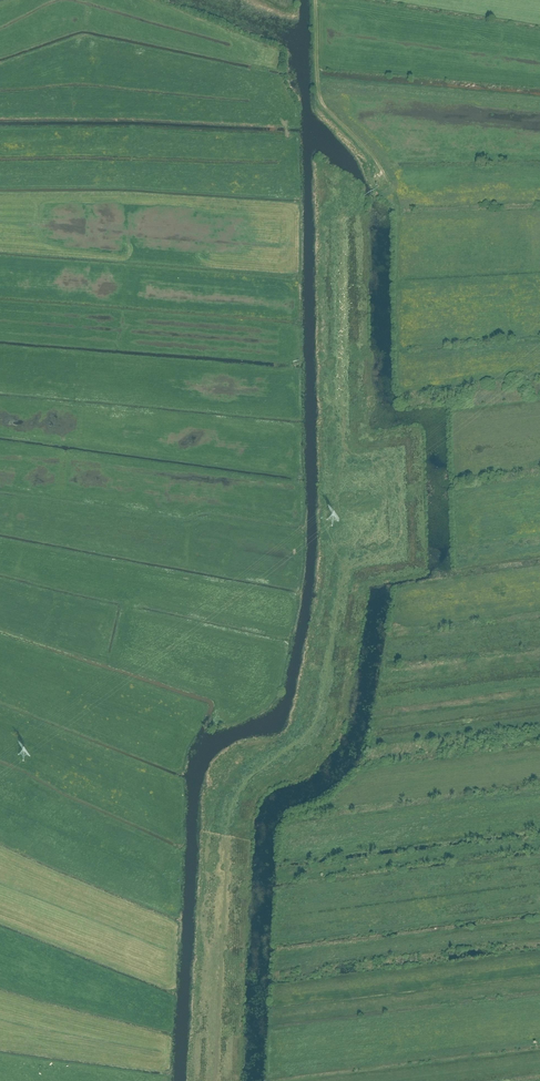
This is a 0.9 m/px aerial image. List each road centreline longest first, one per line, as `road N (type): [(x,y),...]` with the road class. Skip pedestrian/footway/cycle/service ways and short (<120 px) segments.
road 1 (track): [(315,0),(318,92),(387,180)]

